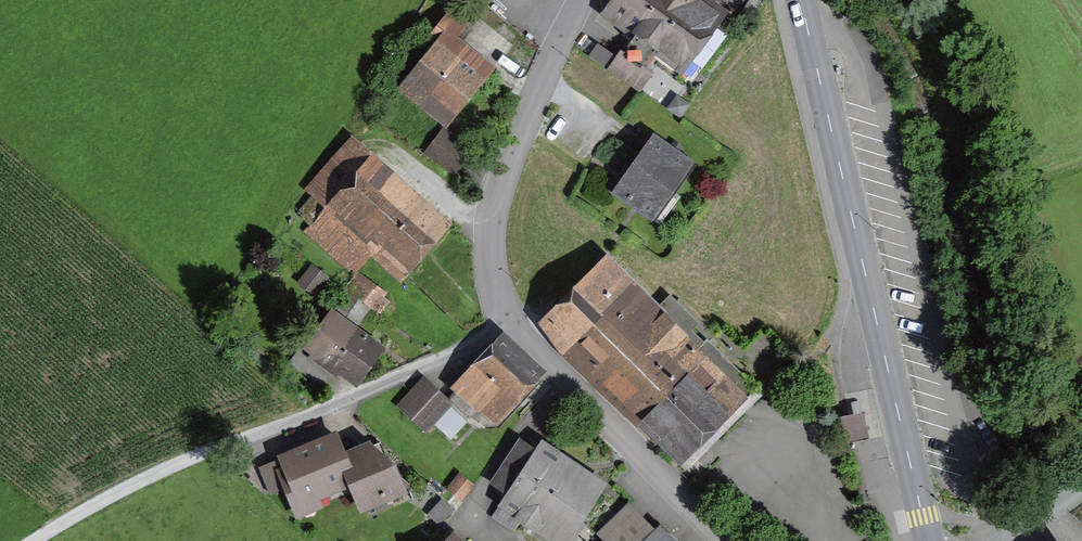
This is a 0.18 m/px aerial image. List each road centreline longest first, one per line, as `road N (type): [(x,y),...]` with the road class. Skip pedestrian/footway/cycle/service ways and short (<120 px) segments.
road 1 (secondary): [(928,540),(800,0)]
road 2 (unclassified): [(37,540),(171,471),(515,328)]
road 3 (residential): [(515,328),(493,277),(491,233),(540,81),(583,0)]
road 4 (residential): [(727,540),(515,328)]

